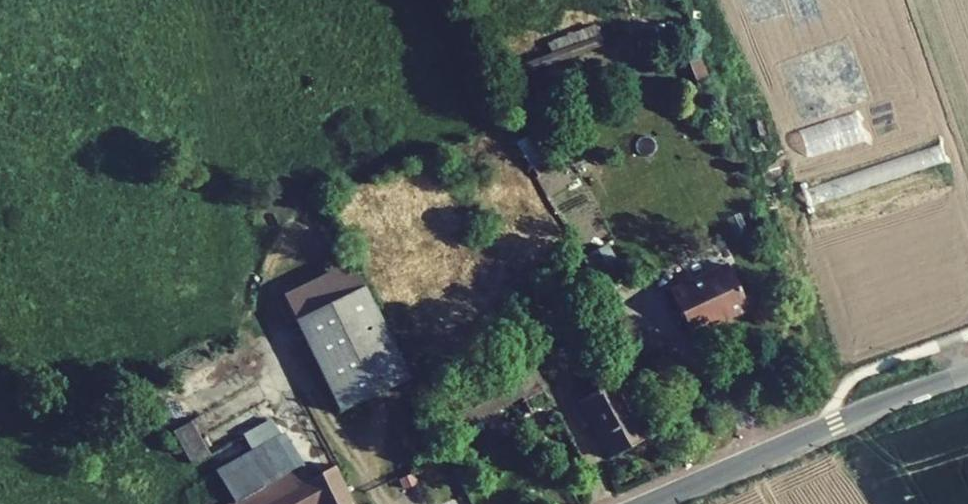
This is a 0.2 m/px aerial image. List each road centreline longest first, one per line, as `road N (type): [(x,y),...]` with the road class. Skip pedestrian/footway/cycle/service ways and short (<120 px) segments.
road 1 (residential): [(834,424),(646,503)]
road 2 (unclassified): [(967,373),(834,424)]

